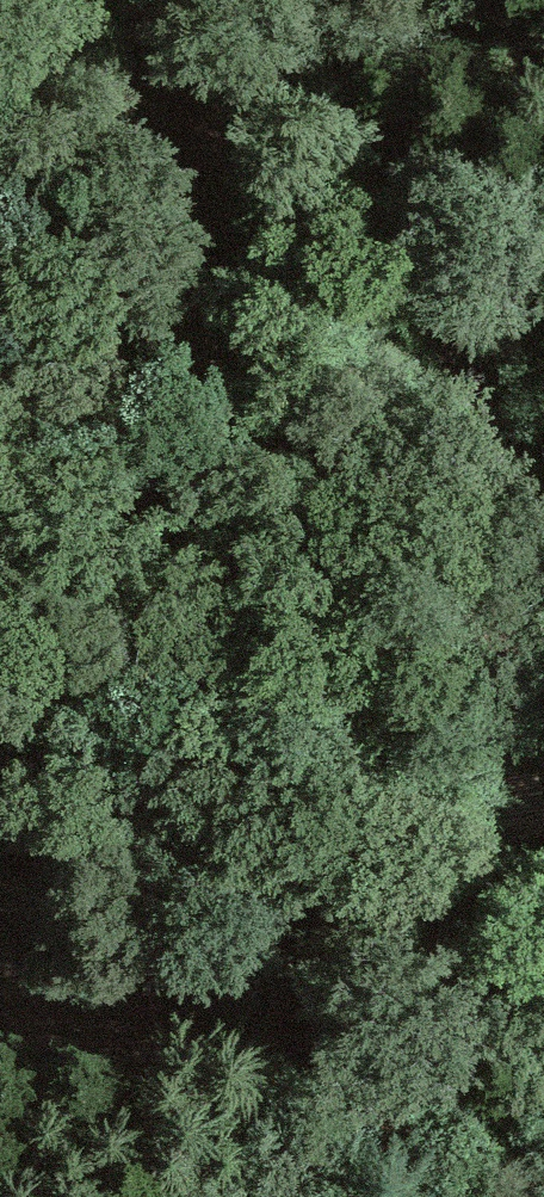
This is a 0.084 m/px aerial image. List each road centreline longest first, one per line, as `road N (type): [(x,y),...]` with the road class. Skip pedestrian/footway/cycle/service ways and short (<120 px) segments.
road 1 (track): [(543,1182),(65,967),(0,961)]
road 2 (track): [(543,398),(430,326),(89,83)]
road 3 (track): [(543,648),(430,326)]
road 4 (track): [(0,1),(89,83)]

